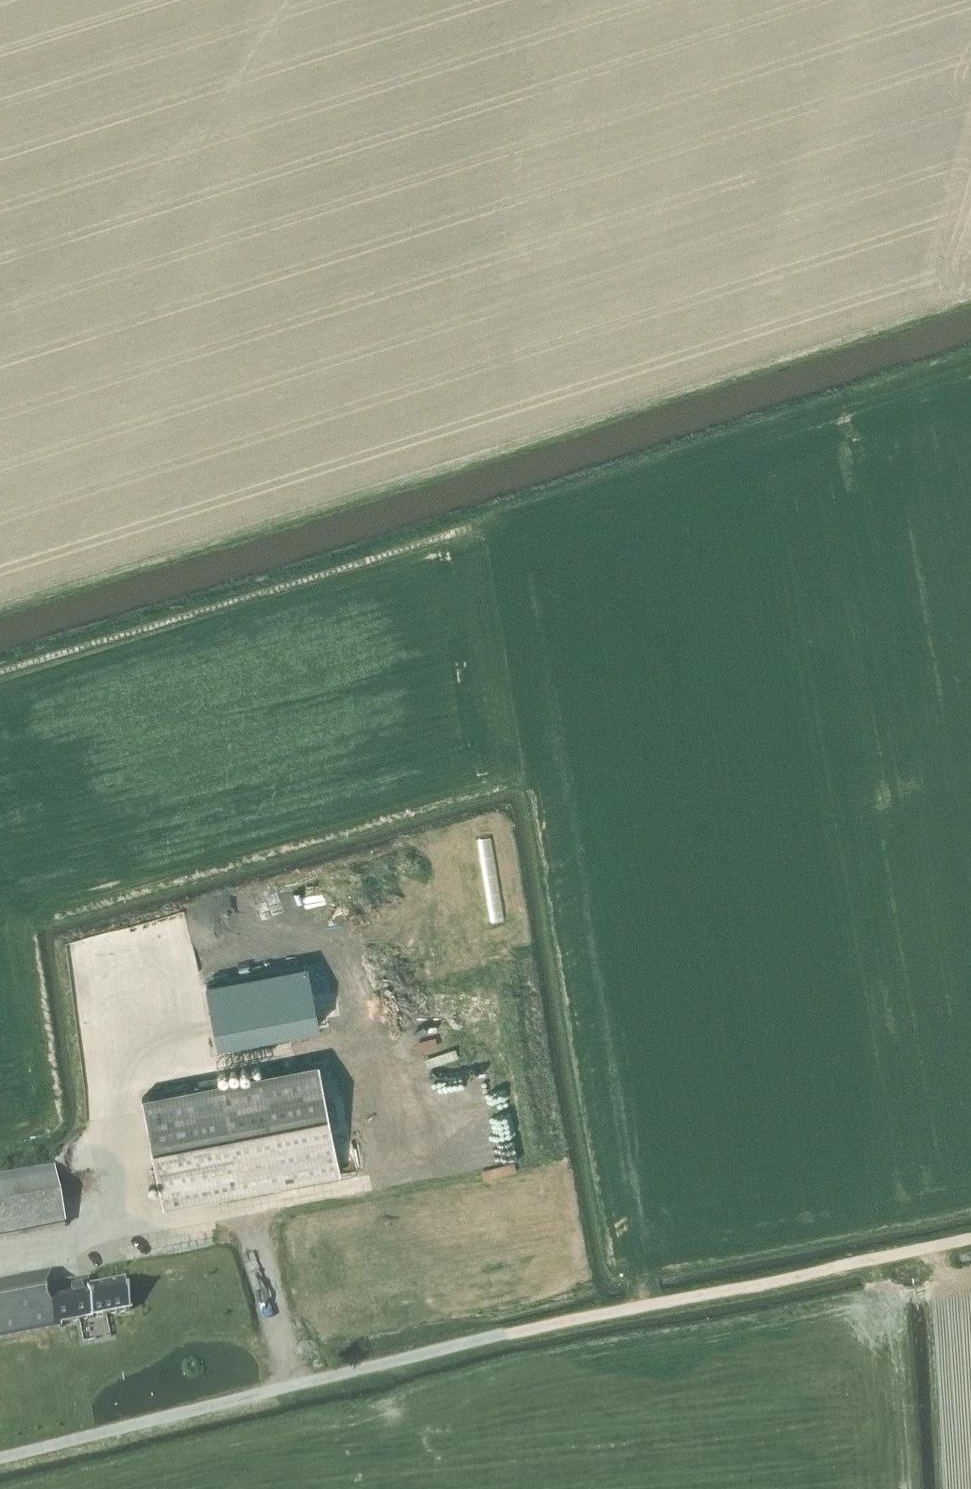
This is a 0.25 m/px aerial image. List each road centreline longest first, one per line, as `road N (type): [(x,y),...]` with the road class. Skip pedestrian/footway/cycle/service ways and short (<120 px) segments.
road 1 (track): [(0,1459),(970,1240)]

